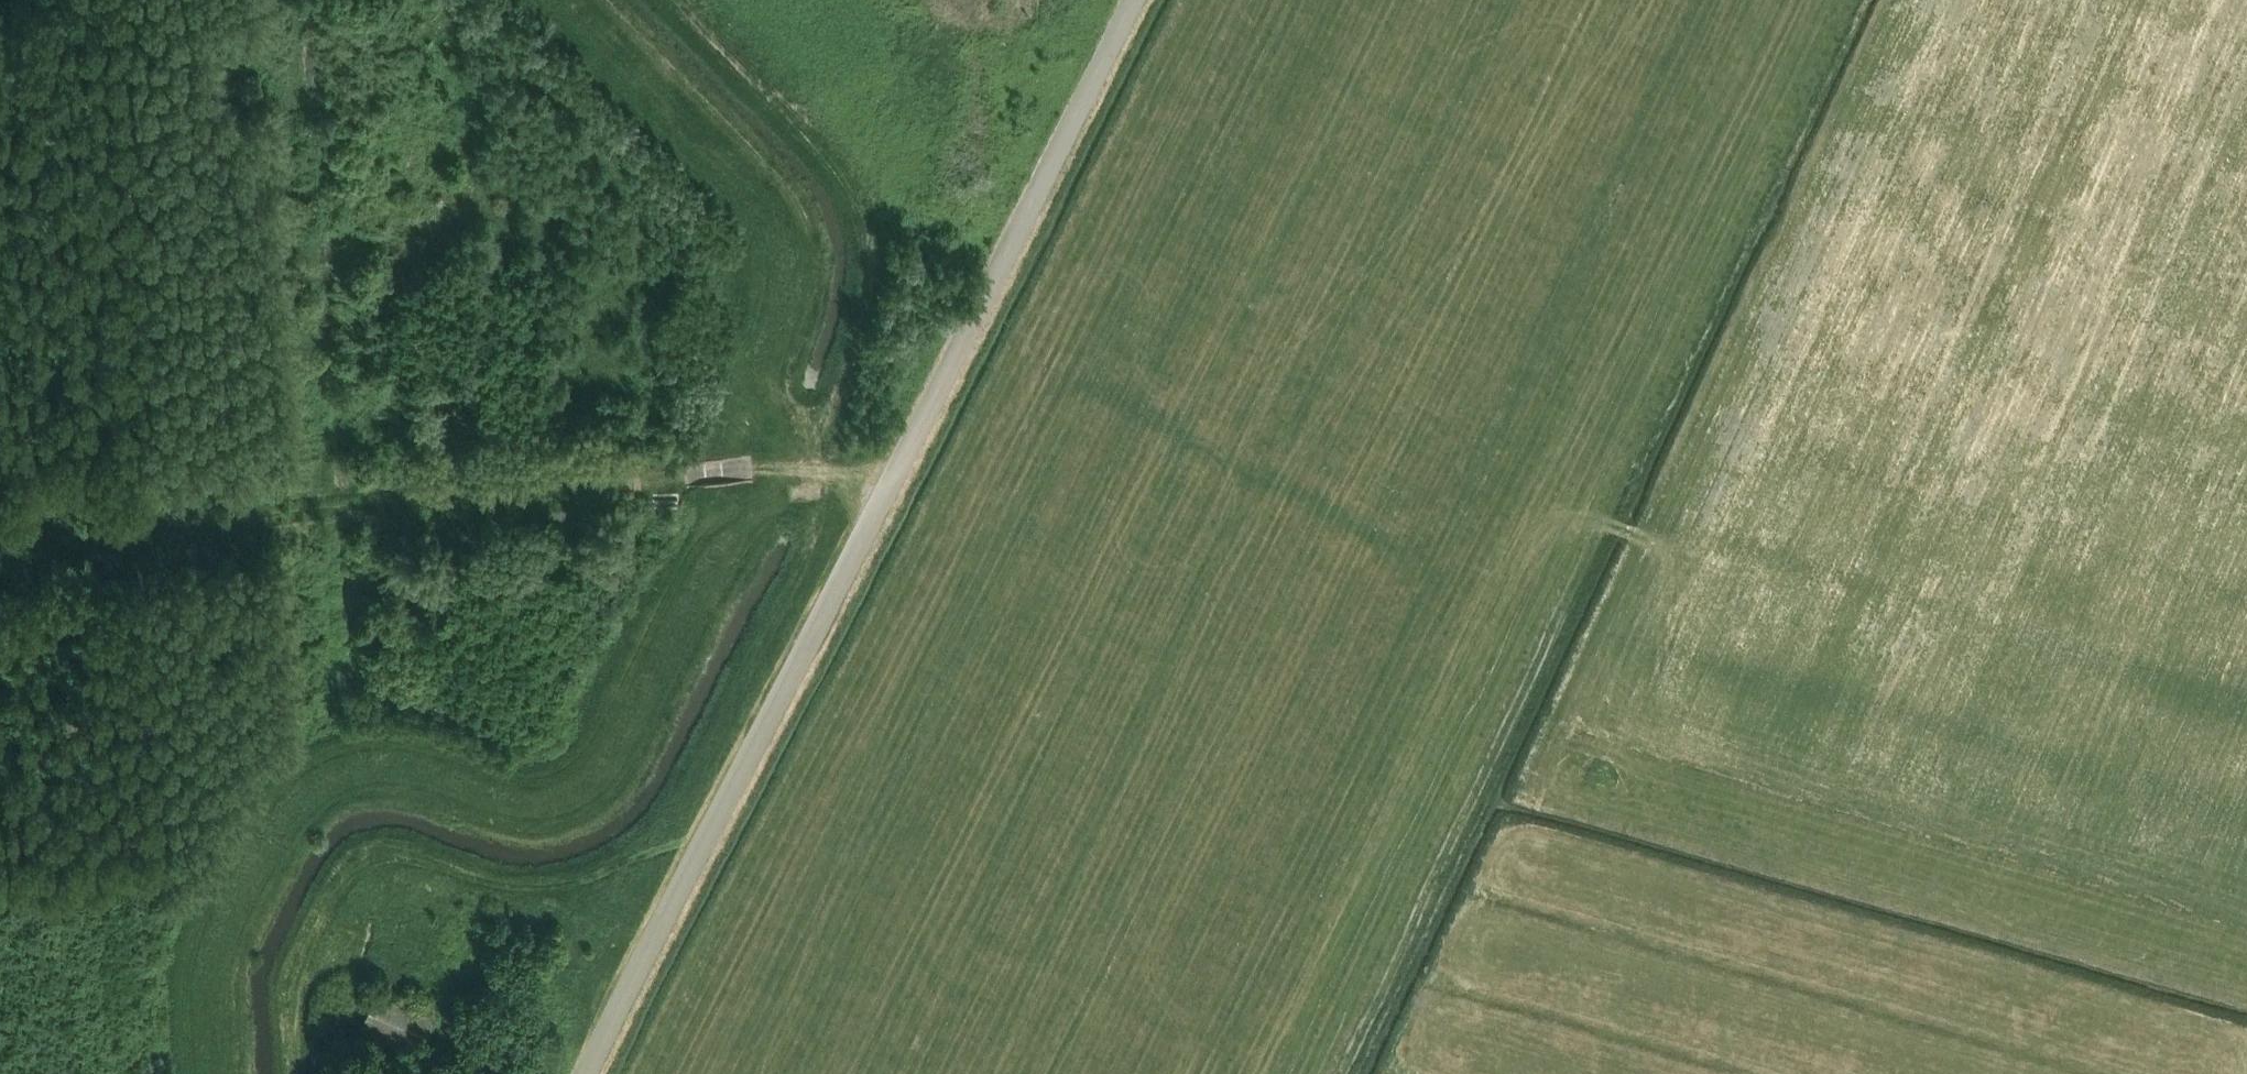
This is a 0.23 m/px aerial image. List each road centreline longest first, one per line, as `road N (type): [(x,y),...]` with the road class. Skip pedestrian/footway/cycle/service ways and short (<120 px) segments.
road 1 (tertiary): [(591,1073),(1137,0)]
road 2 (track): [(0,542),(753,469),(826,468),(889,487)]

